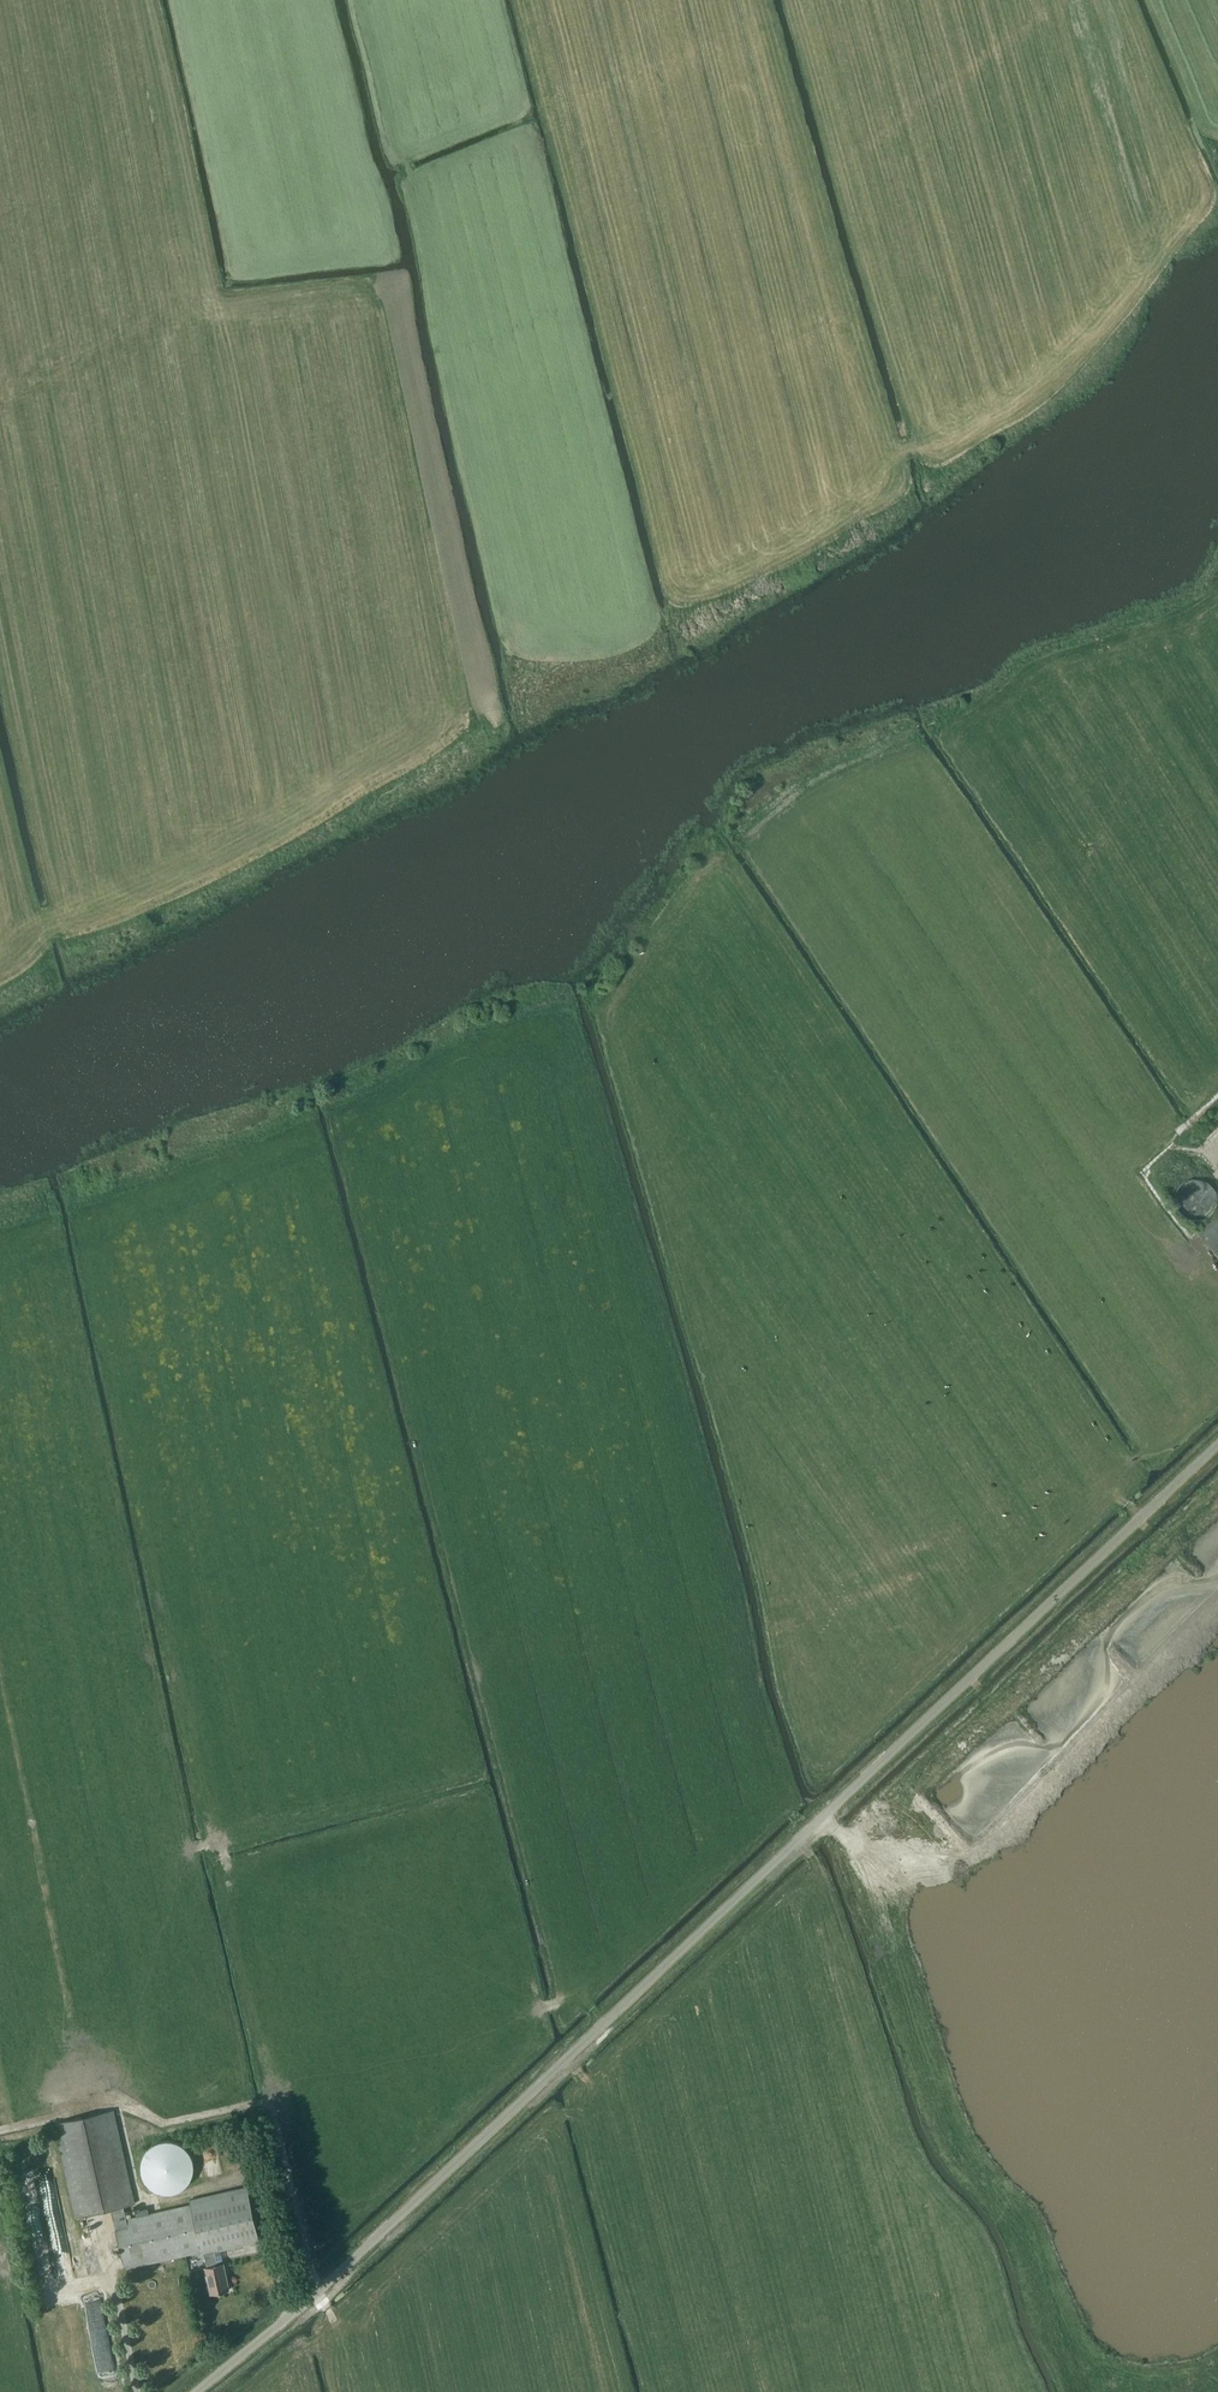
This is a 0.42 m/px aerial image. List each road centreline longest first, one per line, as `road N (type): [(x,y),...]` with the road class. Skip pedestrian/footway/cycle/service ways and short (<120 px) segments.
road 1 (unclassified): [(197,2391),(387,2230),(1217,1444)]

